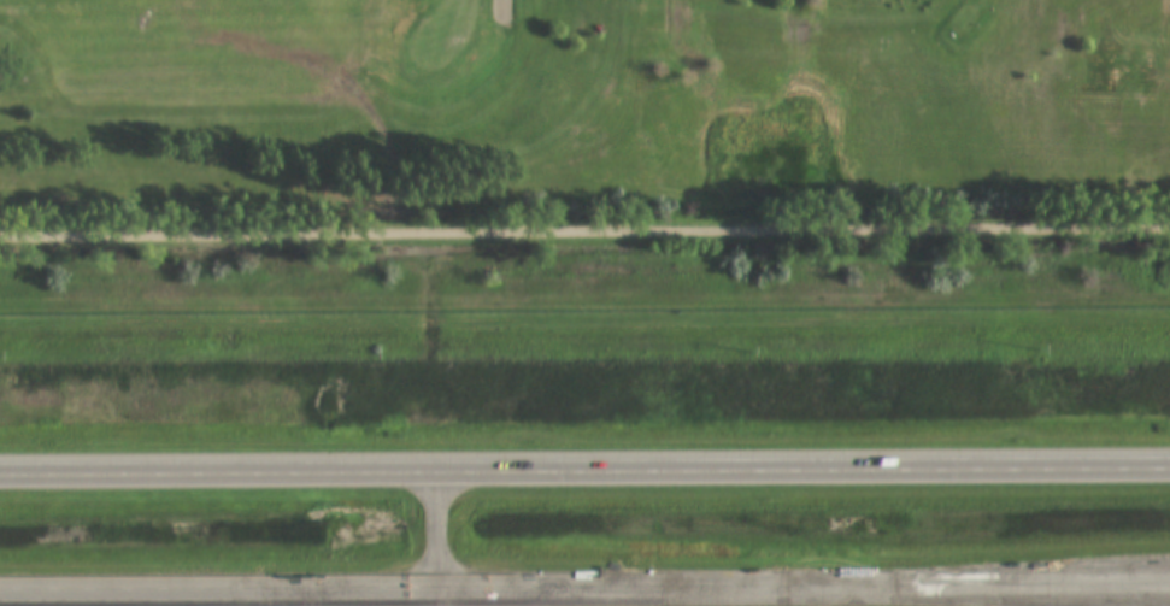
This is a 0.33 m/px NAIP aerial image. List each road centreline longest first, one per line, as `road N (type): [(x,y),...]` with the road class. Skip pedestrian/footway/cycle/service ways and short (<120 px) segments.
road 1 (trunk): [(0,579),(1169,576)]
road 2 (trunk): [(1169,459),(0,460)]

